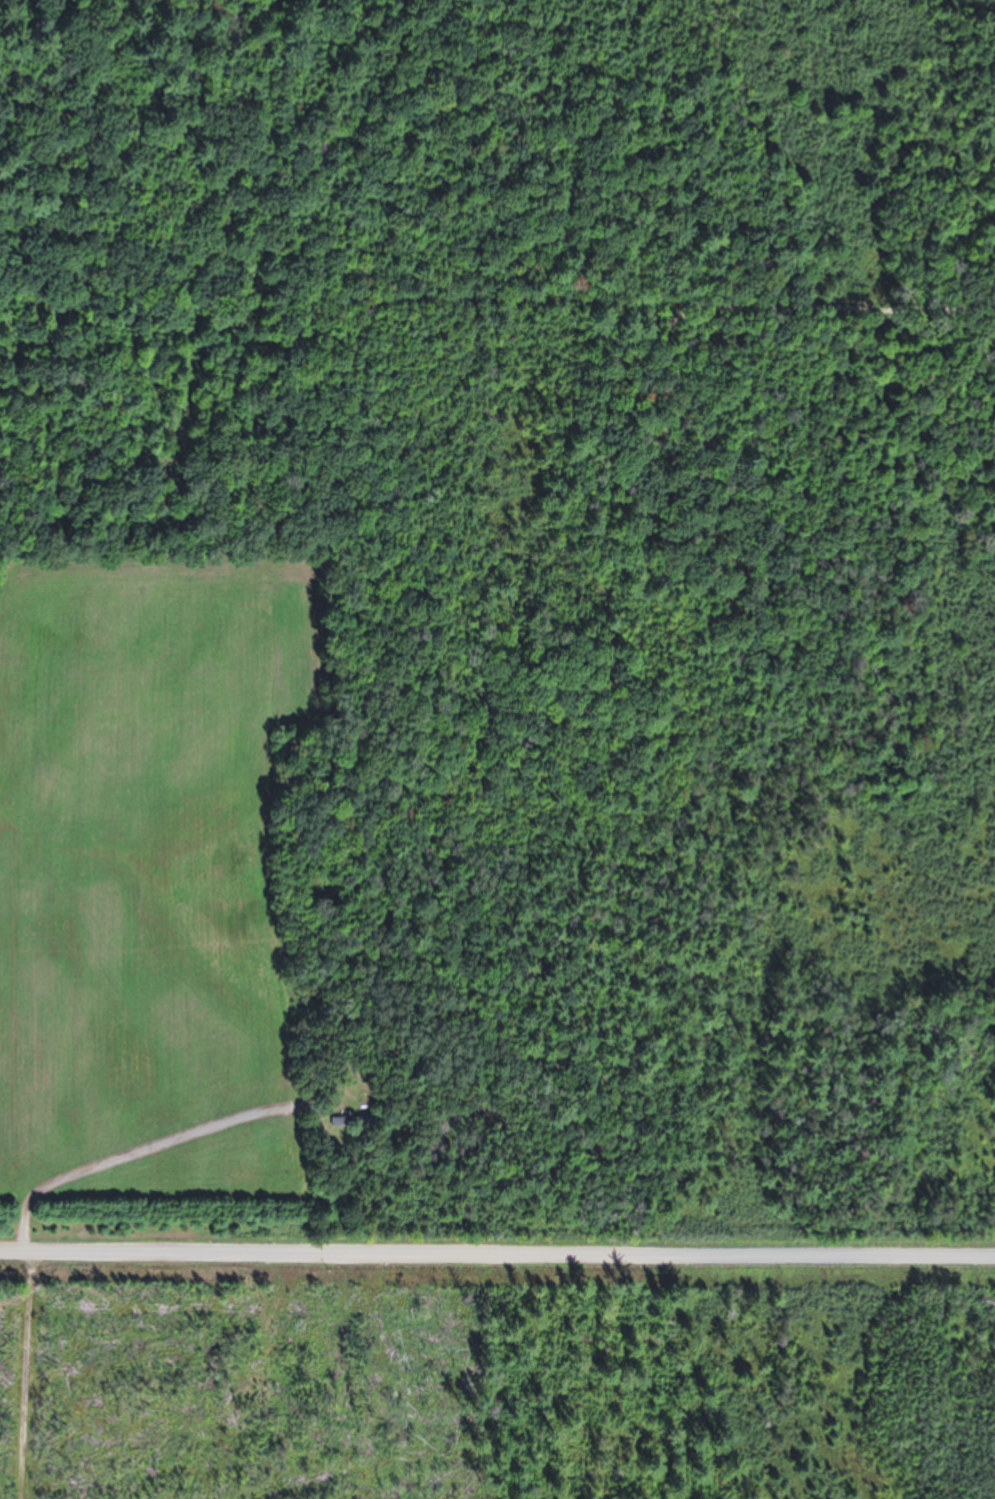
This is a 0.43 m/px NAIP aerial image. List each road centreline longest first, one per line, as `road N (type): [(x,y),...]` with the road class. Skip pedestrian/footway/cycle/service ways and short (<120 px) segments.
road 1 (residential): [(994,1259),(0,1255)]

